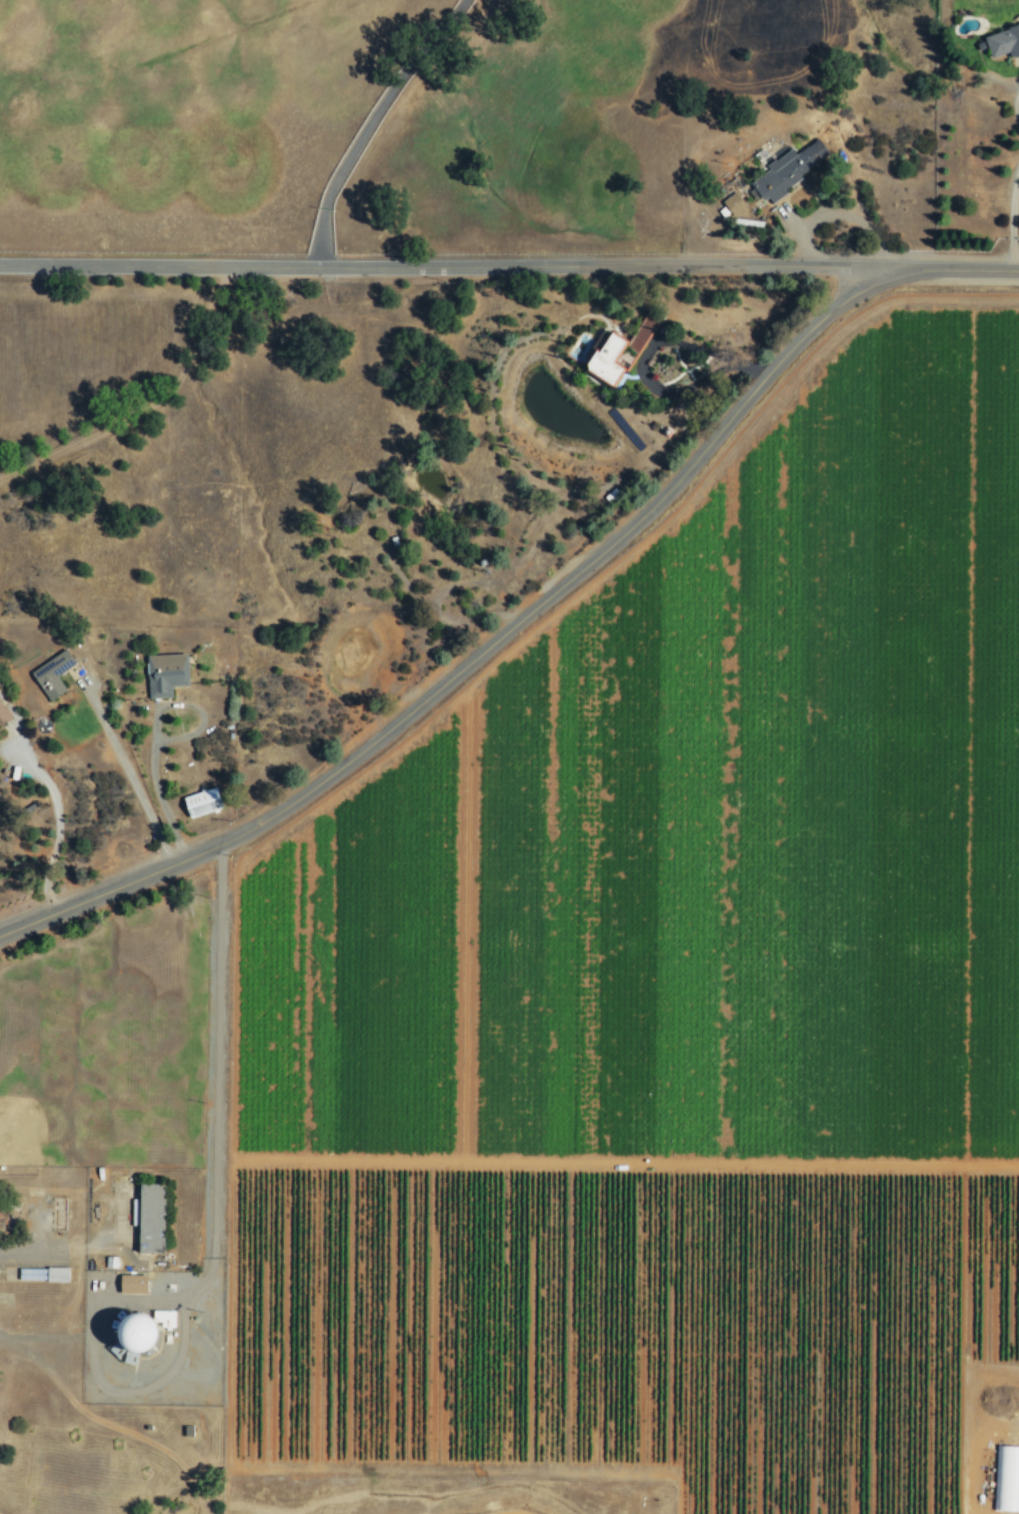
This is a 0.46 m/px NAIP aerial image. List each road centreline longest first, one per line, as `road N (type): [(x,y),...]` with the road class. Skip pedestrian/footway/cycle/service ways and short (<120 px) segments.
road 1 (tertiary): [(0,935),(228,840),(318,785),(638,520),(815,325),(850,297),(910,269)]
road 2 (tertiary): [(910,269),(0,265)]

